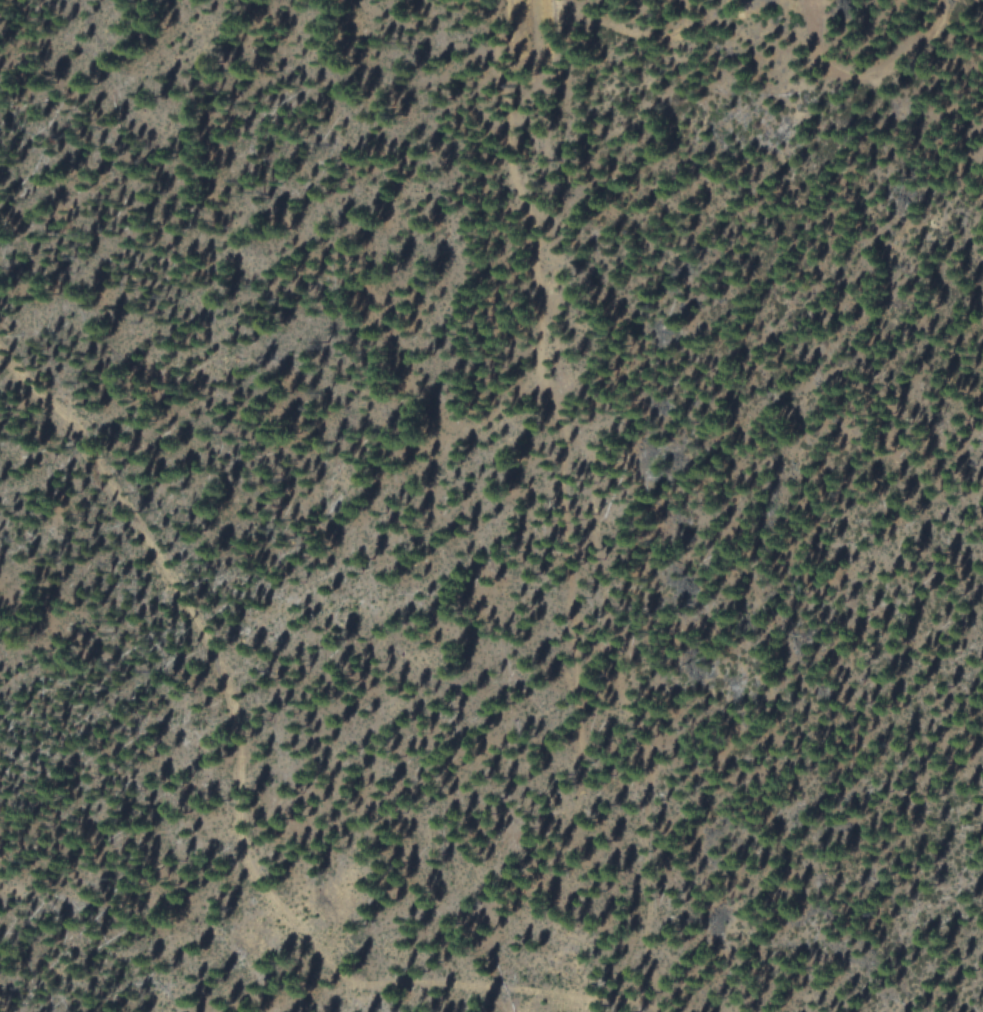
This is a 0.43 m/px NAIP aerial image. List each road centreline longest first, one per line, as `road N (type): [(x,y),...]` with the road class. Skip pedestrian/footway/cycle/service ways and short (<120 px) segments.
road 1 (track): [(649,1011),(609,1000),(343,976),(244,862),(238,734),(232,693),(216,662),(87,447),(0,353)]

